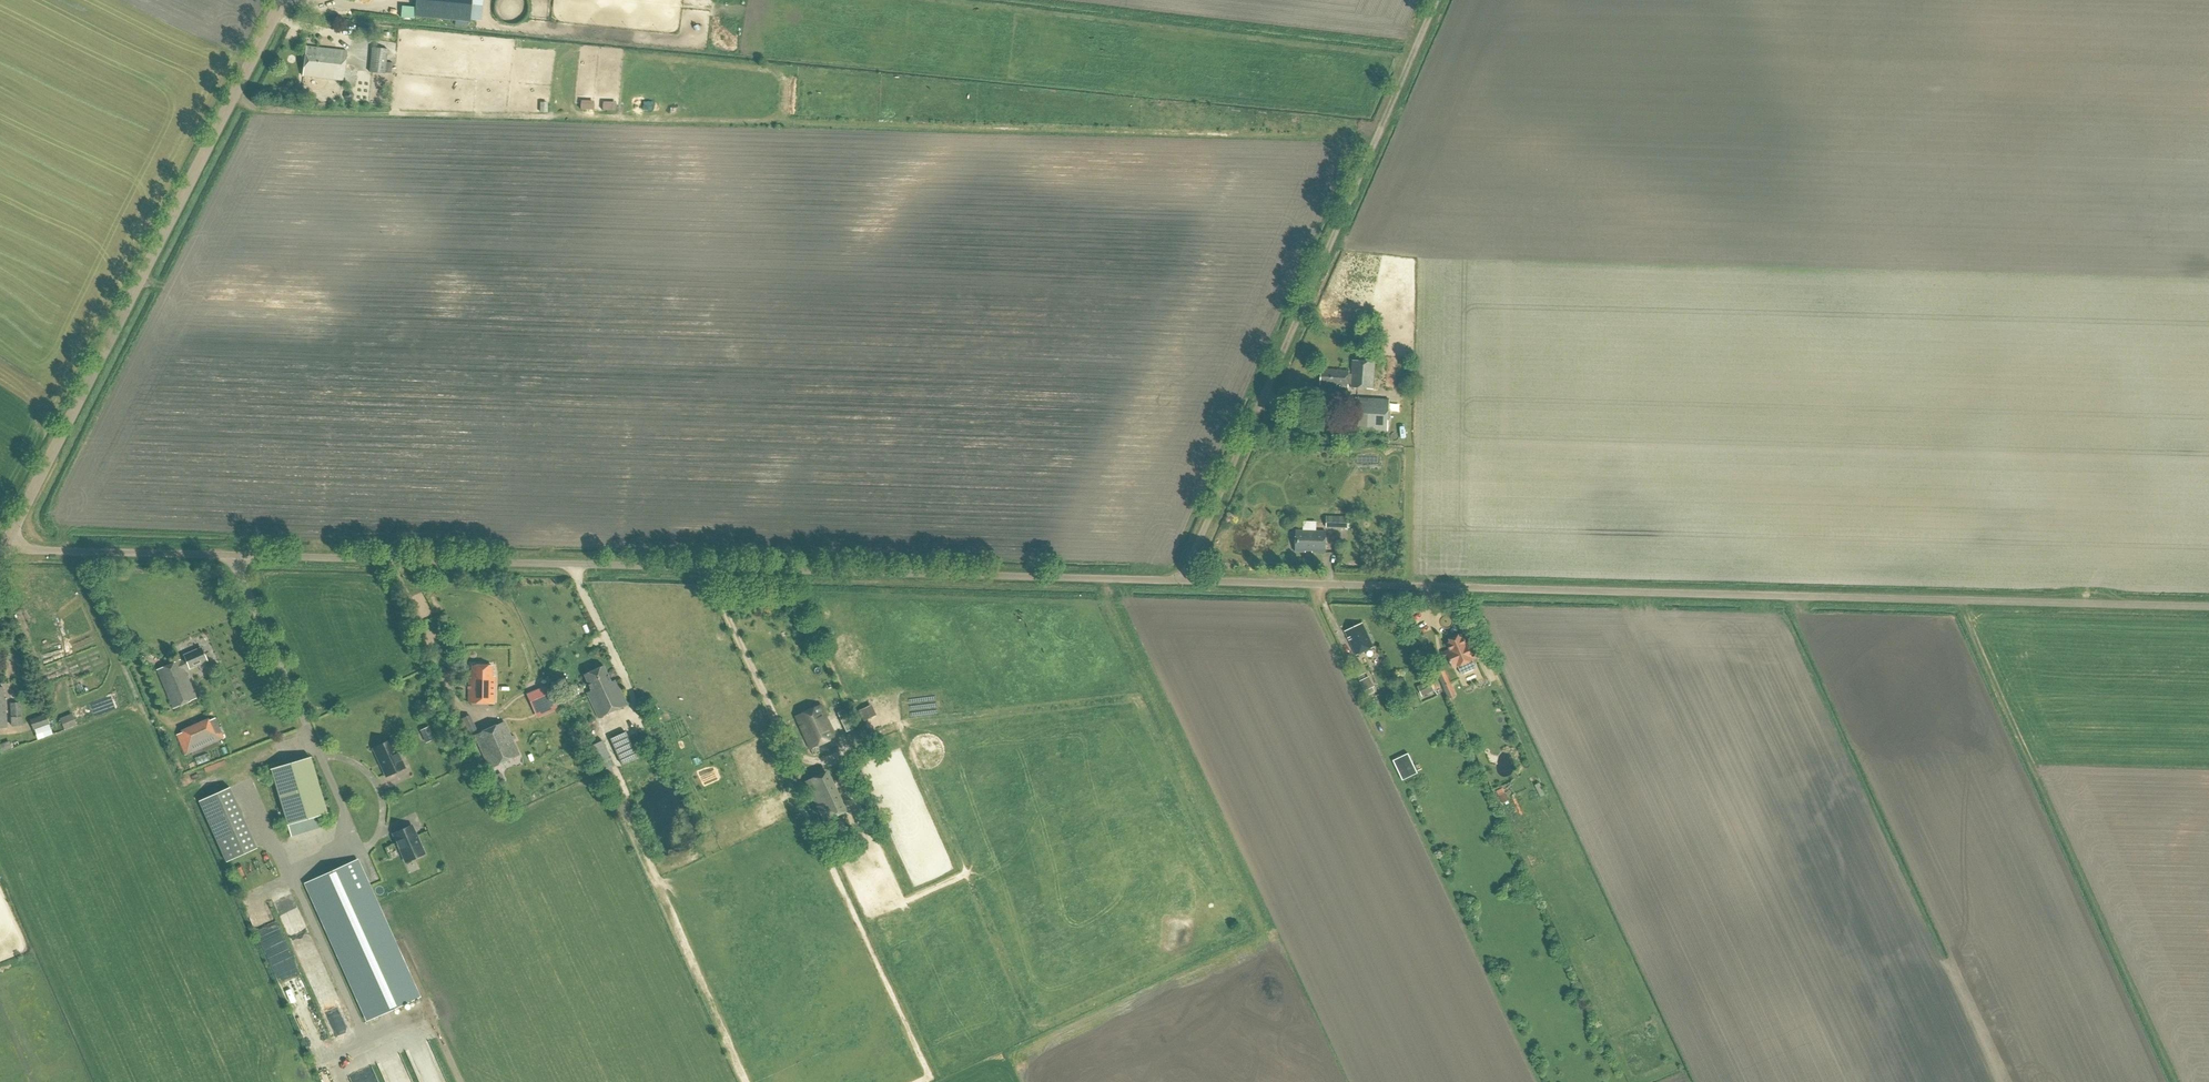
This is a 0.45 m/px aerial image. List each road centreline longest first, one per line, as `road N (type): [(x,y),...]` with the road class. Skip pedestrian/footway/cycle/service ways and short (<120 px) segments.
road 1 (unclassified): [(1180,579),(3,547)]
road 2 (unclassified): [(2208,606),(1180,579)]
road 3 (unclassified): [(1180,579),(1436,0)]
road 4 (tertiary): [(3,547),(279,0)]

